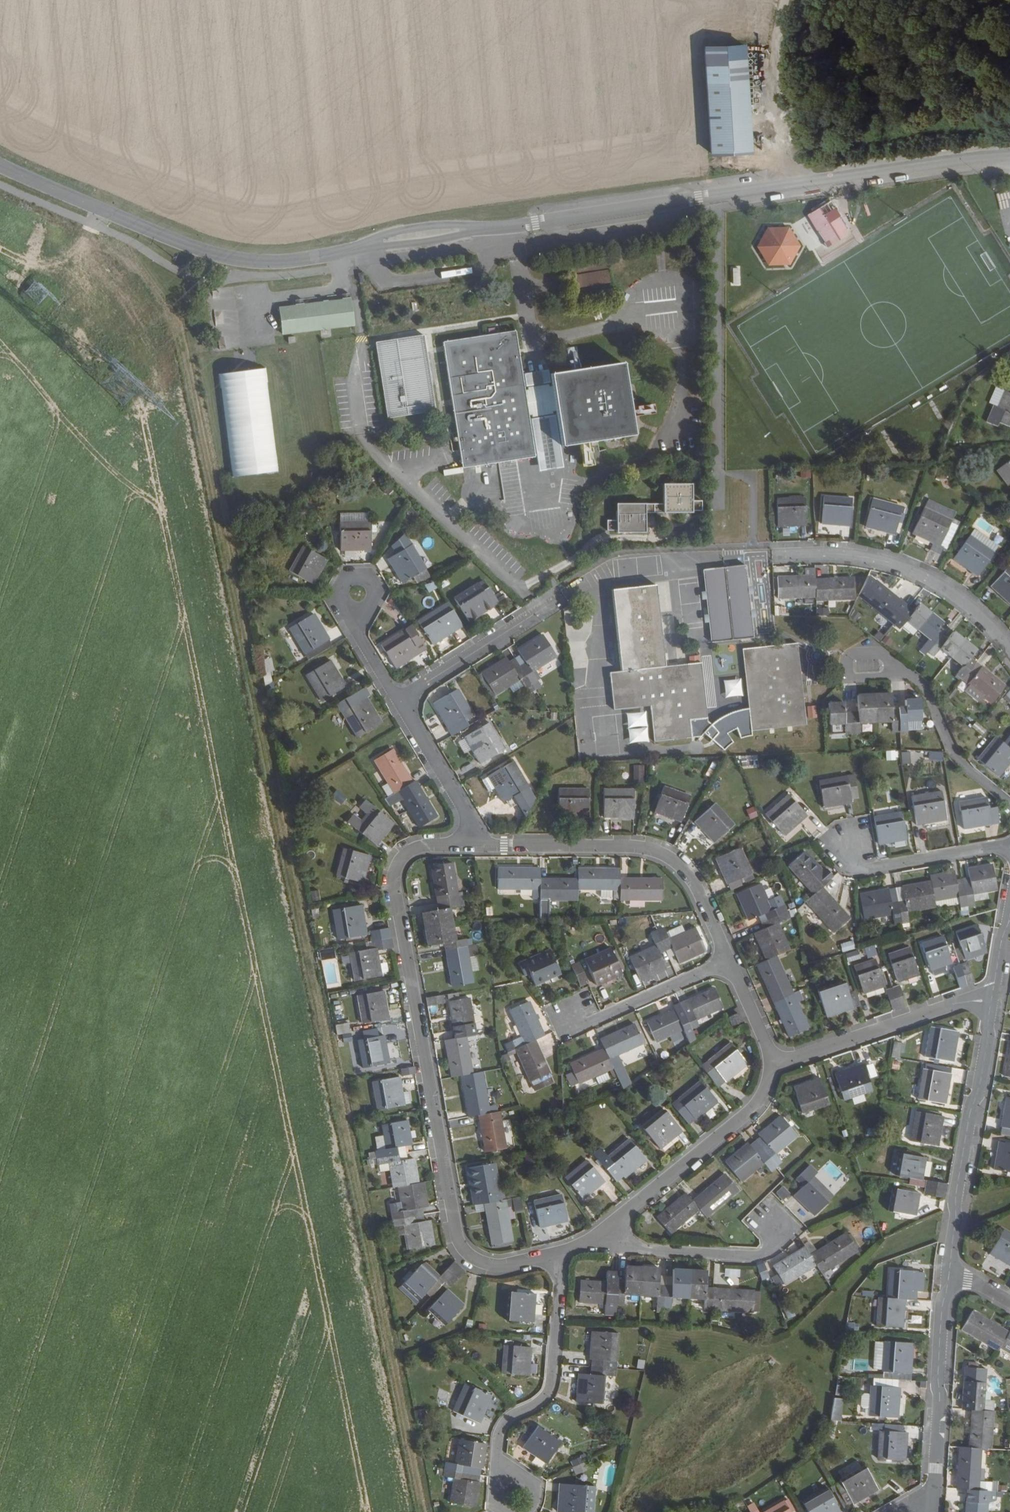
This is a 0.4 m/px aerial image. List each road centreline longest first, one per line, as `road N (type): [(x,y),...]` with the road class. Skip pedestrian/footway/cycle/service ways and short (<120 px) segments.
road 1 (residential): [(480,843),(414,849),(397,863),(392,883),(458,1238),(473,1260),(503,1267),(560,1252)]
road 2 (tertiary): [(1009,155),(484,225)]
road 3 (tertiary): [(351,249),(252,262),(154,231),(0,165)]
road 4 (residential): [(730,960),(698,885),(673,861),(626,848),(480,843)]
road 5 (residential): [(952,1276),(956,1198),(993,999)]
road 6 (residential): [(1009,651),(971,608),(920,577),(867,558),(782,552)]
road 7 (residential): [(560,1252),(553,1381),(545,1399),(511,1416),(500,1433),(500,1478)]
road 8 (residential): [(608,1227),(757,1107),(775,1063)]
road 9 (residential): [(993,999),(969,997),(775,1063)]
road 10 (residential): [(934,1493),(952,1276)]
road 11 (residential): [(608,1227),(627,1247),(757,1254),(771,1246),(774,1223)]
road 12 (residential): [(408,713),(427,684),(558,602)]
road 13 (residential): [(1009,844),(857,872),(836,845)]
road 14 (track): [(781,0),(763,87),(772,185)]
road 15 (residential): [(730,960),(594,1019),(566,1015)]
road 16 (residential): [(1009,802),(958,759),(927,693),(905,676)]
road 17 (residential): [(480,843),(408,713)]
road 18 (tertiary): [(484,225),(418,227),(351,249)]
road 19 (tertiary): [(351,249),(453,237),(484,225)]

